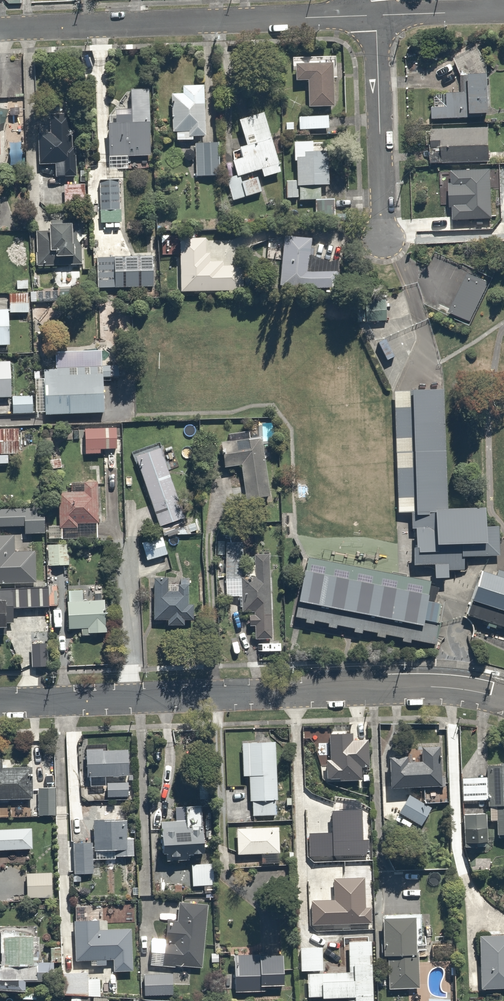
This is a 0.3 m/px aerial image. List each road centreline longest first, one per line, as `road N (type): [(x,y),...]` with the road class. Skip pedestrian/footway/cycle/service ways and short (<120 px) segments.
road 1 (residential): [(0,703),(416,687),(503,699)]
road 2 (residential): [(0,29),(374,16)]
road 3 (residential): [(374,16),(382,239)]
road 4 (residential): [(374,16),(503,11)]

